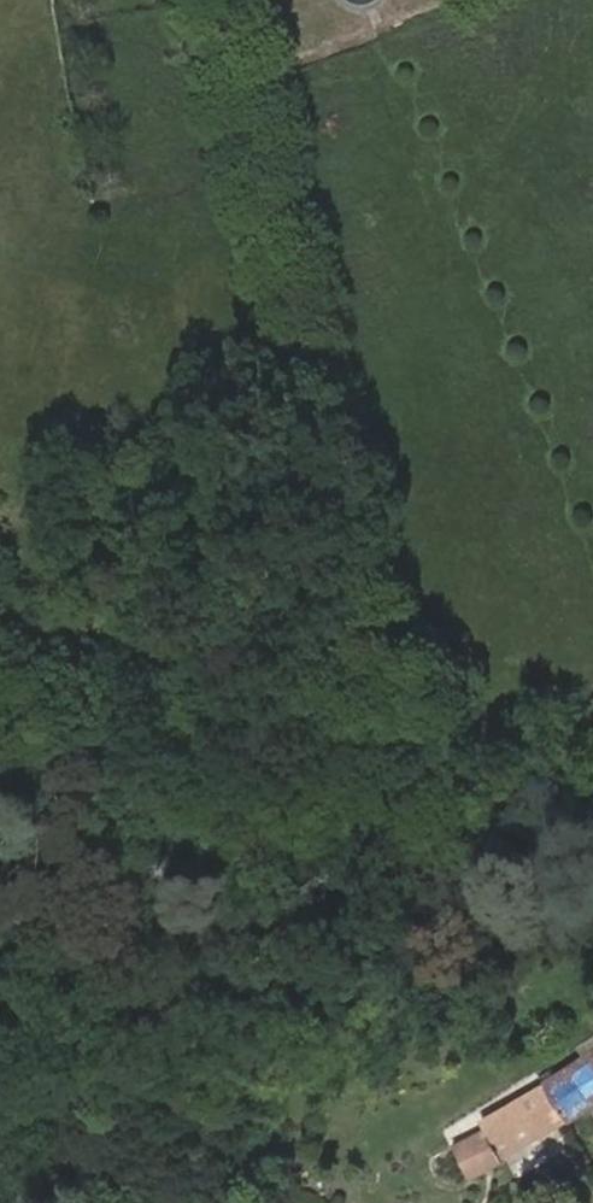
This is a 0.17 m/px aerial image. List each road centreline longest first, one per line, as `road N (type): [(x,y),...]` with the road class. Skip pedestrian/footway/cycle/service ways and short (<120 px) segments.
road 1 (track): [(0,1066),(135,1160),(243,1202)]

